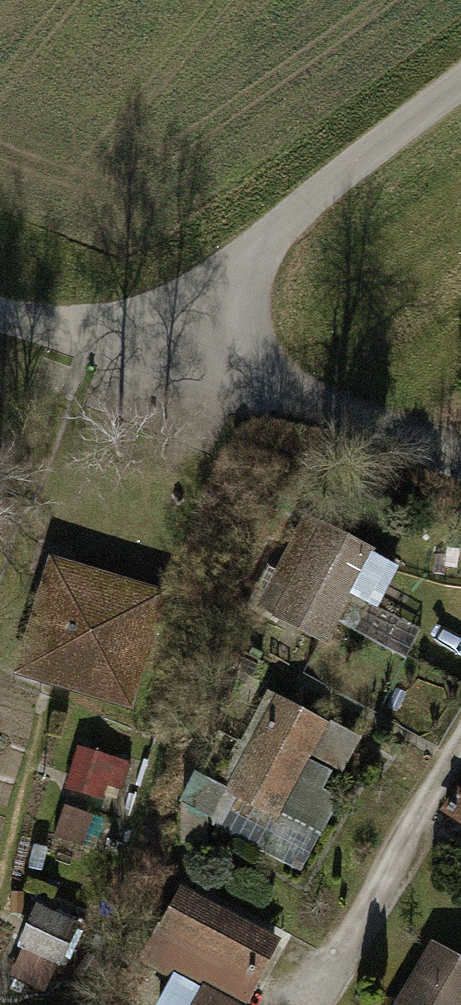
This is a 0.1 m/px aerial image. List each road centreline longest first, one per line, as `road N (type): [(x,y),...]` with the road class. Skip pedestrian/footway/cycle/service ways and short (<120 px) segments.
road 1 (unclassified): [(202,361),(254,250),(460,83)]
road 2 (residential): [(460,457),(202,361)]
road 3 (unclassified): [(0,316),(202,361)]

